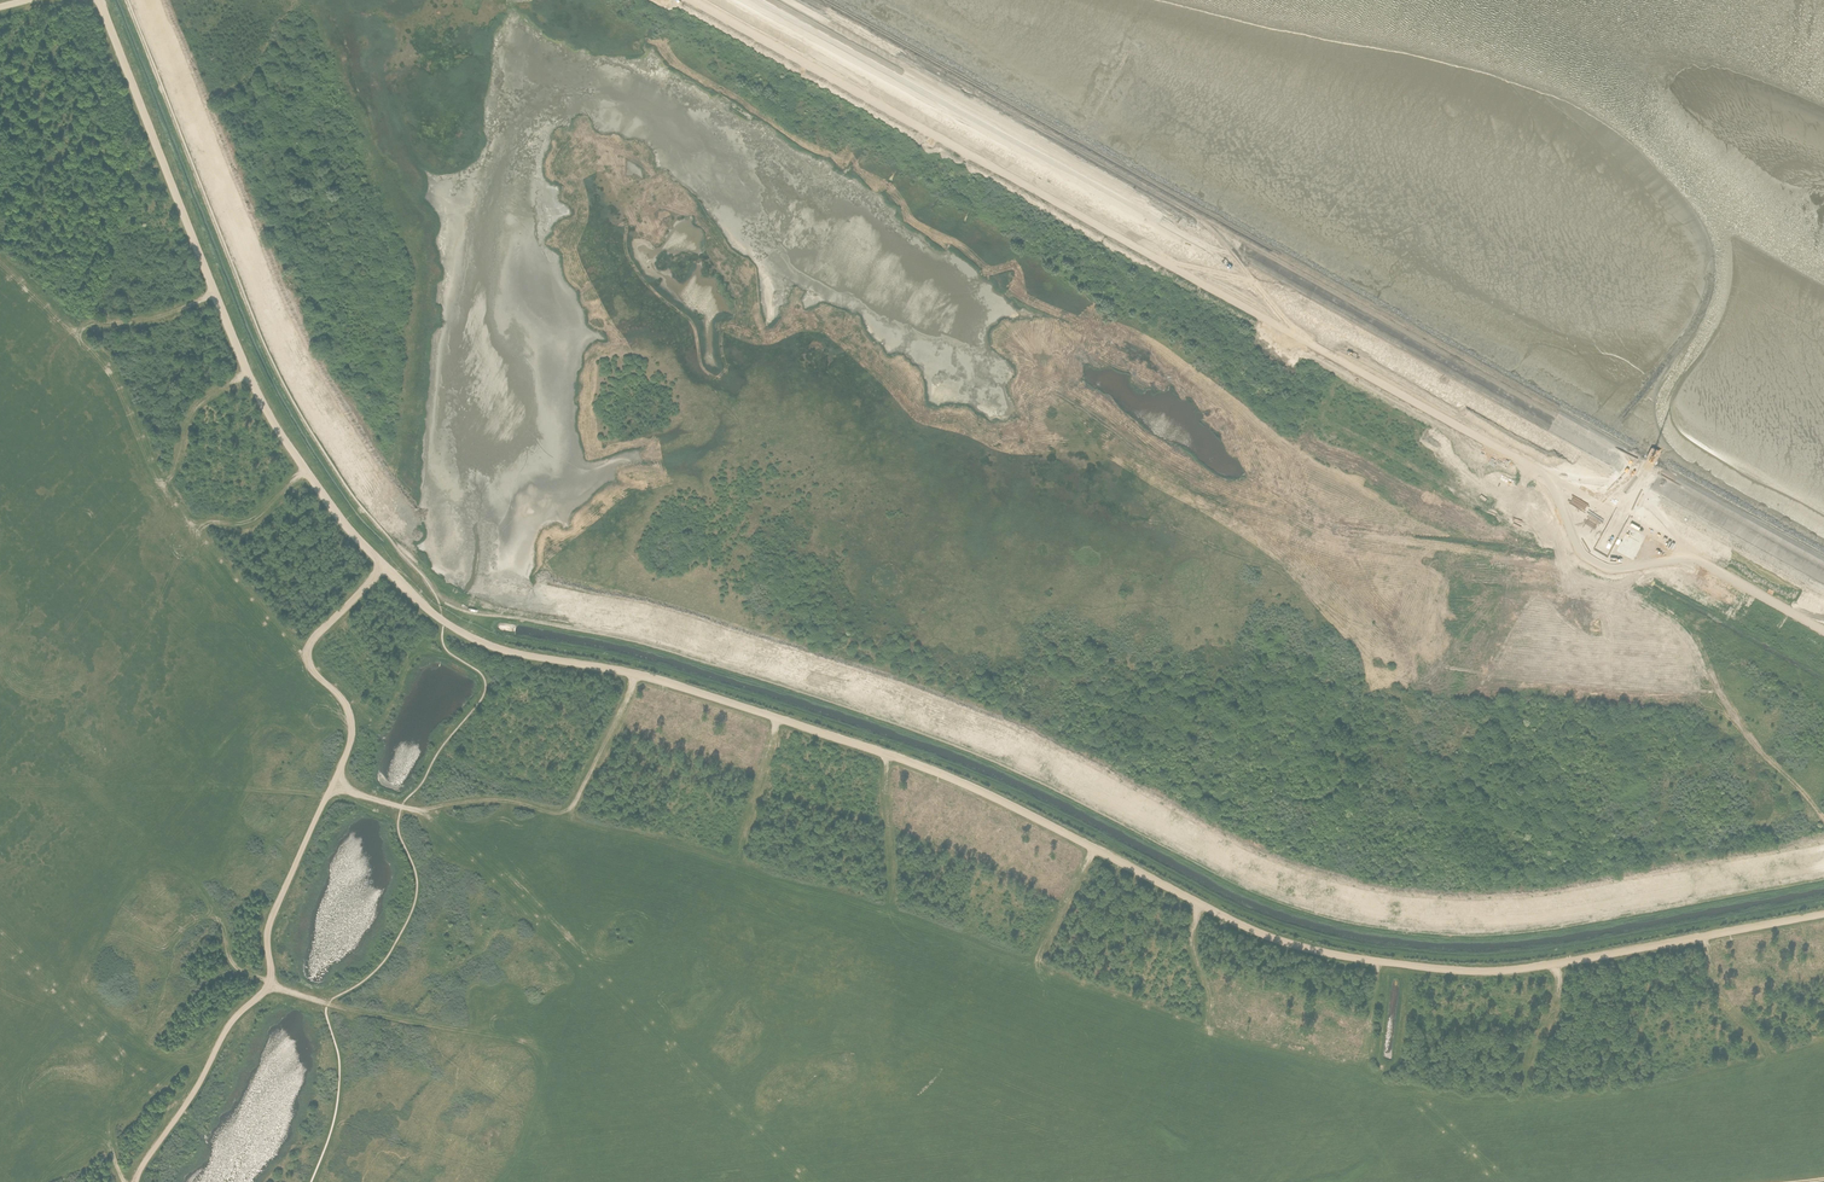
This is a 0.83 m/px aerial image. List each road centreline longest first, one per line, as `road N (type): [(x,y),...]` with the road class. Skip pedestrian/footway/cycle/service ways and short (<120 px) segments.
road 1 (track): [(1823,913),(1532,966),(1460,970),(1345,955),(1252,928),(995,797),(892,755),(636,675),(501,648),(443,620)]
road 2 (track): [(1823,564),(816,0)]
road 3 (track): [(137,1181),(225,1029),(246,1001),(272,986),(268,929),(351,731),(345,702),(305,654),(384,566)]
road 4 (track): [(304,468),(246,375),(98,0)]
road 5 (track): [(0,263),(108,369),(163,488),(196,529)]
road 6 (track): [(196,529),(305,654)]
road 7 (track): [(304,468),(247,520),(196,529)]
road 8 (track): [(384,566),(304,468)]

